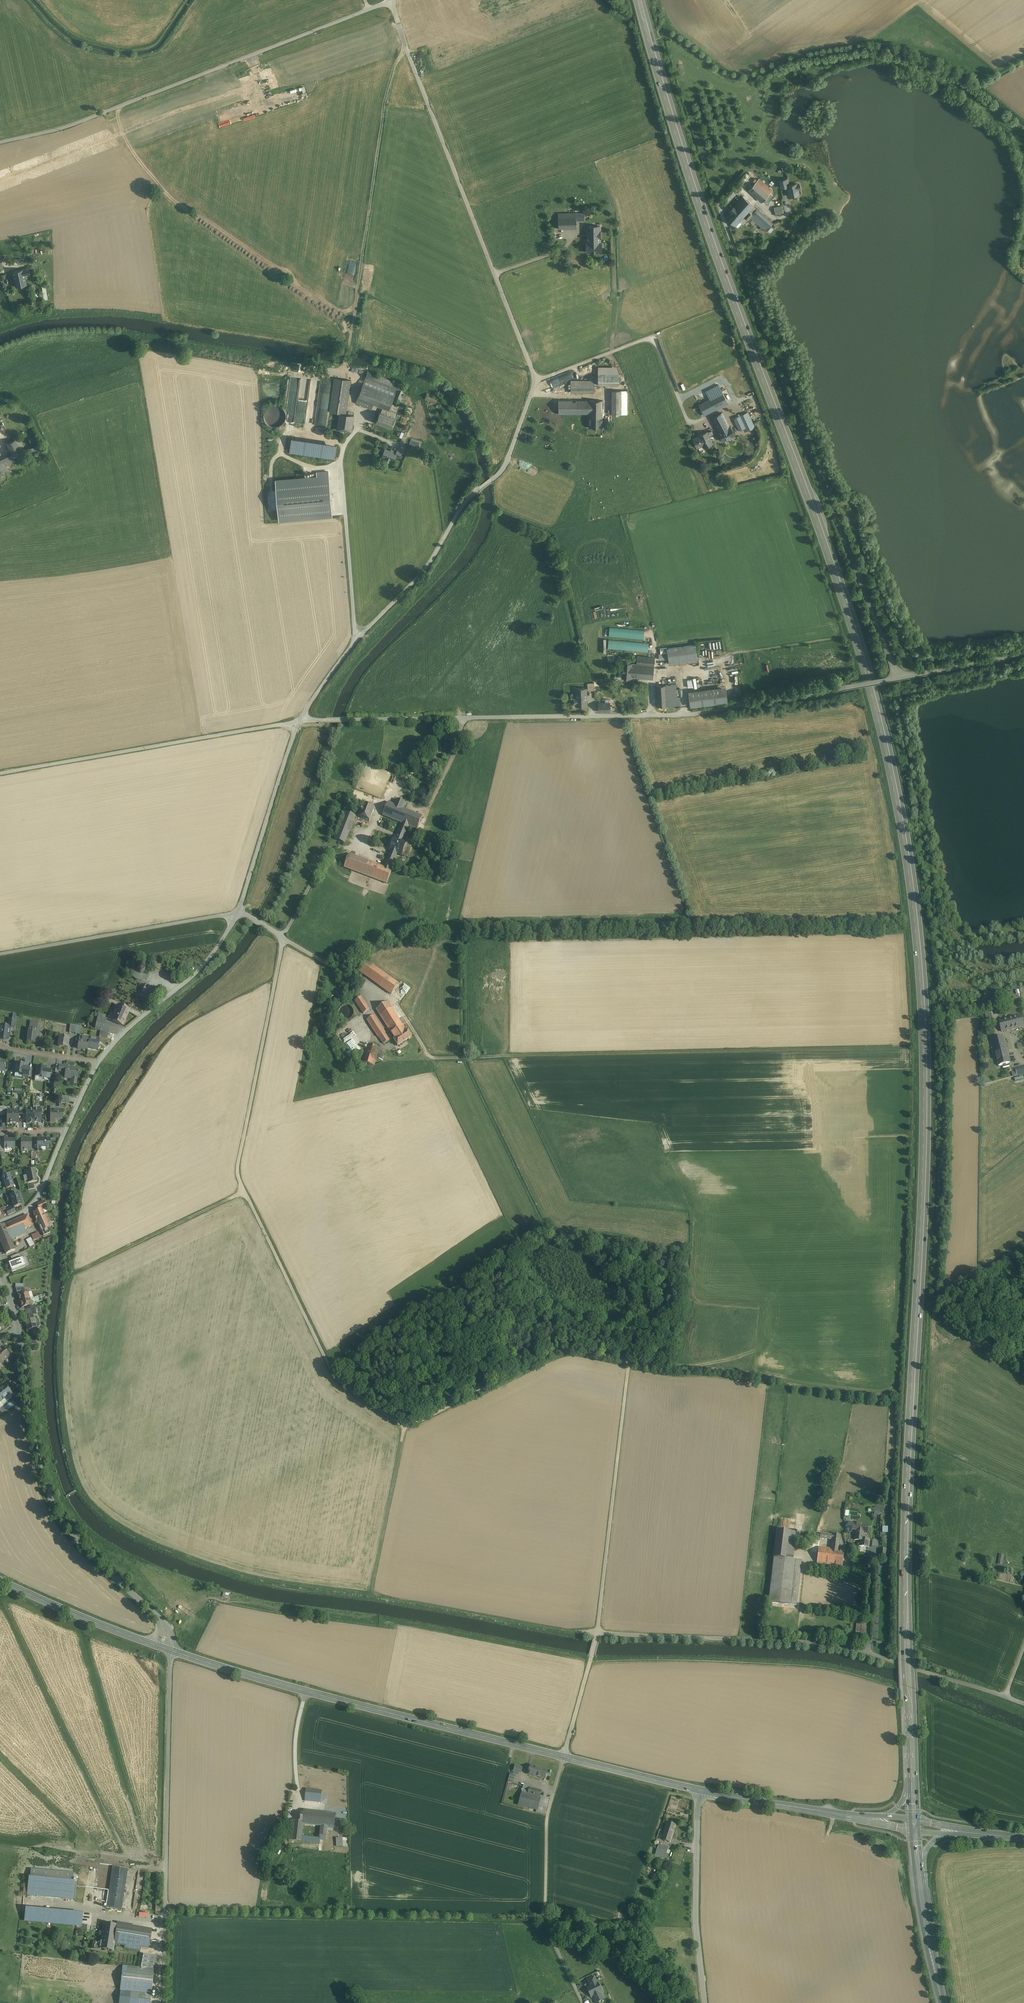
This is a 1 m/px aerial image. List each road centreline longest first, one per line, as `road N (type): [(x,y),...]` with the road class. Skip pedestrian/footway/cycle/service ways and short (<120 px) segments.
road 1 (trunk): [(640,0),(697,198),(861,649),(912,887),(925,1081),(906,1564),(913,1774)]
road 2 (unclassified): [(239,911),(283,937),(238,1174),(338,1380),(405,1425),(555,1351),(628,1362),(599,1631)]
road 3 (unclassified): [(392,3),(535,380),(502,469),(463,504),(416,580),(359,636),(301,721)]
road 4 (unclassified): [(301,721),(680,716),(844,686)]
road 5 (track): [(1023,930),(964,937),(939,929),(900,708),(910,693),(1023,666)]
road 6 (unclassified): [(599,1631),(852,1646),(1023,1703)]
road 7 (unclassified): [(0,142),(69,126),(392,3)]
road 8 (secondary): [(170,1650),(564,1757)]
road 9 (residential): [(239,911),(203,965),(106,1053),(39,1196),(0,1224)]
road 10 (track): [(165,1909),(545,1916)]
road 11 (residential): [(170,1650),(160,1621),(54,1505),(35,1444),(18,1326)]
road 12 (unclassified): [(164,2002),(170,1650)]
road 13 (unclassified): [(301,721),(0,773)]
road 14 (unclassified): [(239,911),(0,954)]
road 15 (unclassified): [(699,1790),(696,1928),(705,2002)]
road 16 (unclassified): [(301,721),(239,911)]
road 17 (track): [(70,1276),(245,1192)]
road 18 (track): [(628,1362),(814,1385)]
road 19 (secondary): [(0,1580),(170,1650)]
road 20 (unclassified): [(1023,654),(844,686)]
road 21 (track): [(508,1056),(431,1058),(395,1001),(374,991)]
road 22 (track): [(405,1425),(372,1585)]
road 23 (secondary): [(564,1757),(699,1790)]
road 24 (unclassified): [(599,1631),(564,1757)]
road 25 (track): [(716,656),(842,639)]
road 26 (primary): [(918,1879),(943,2002)]

